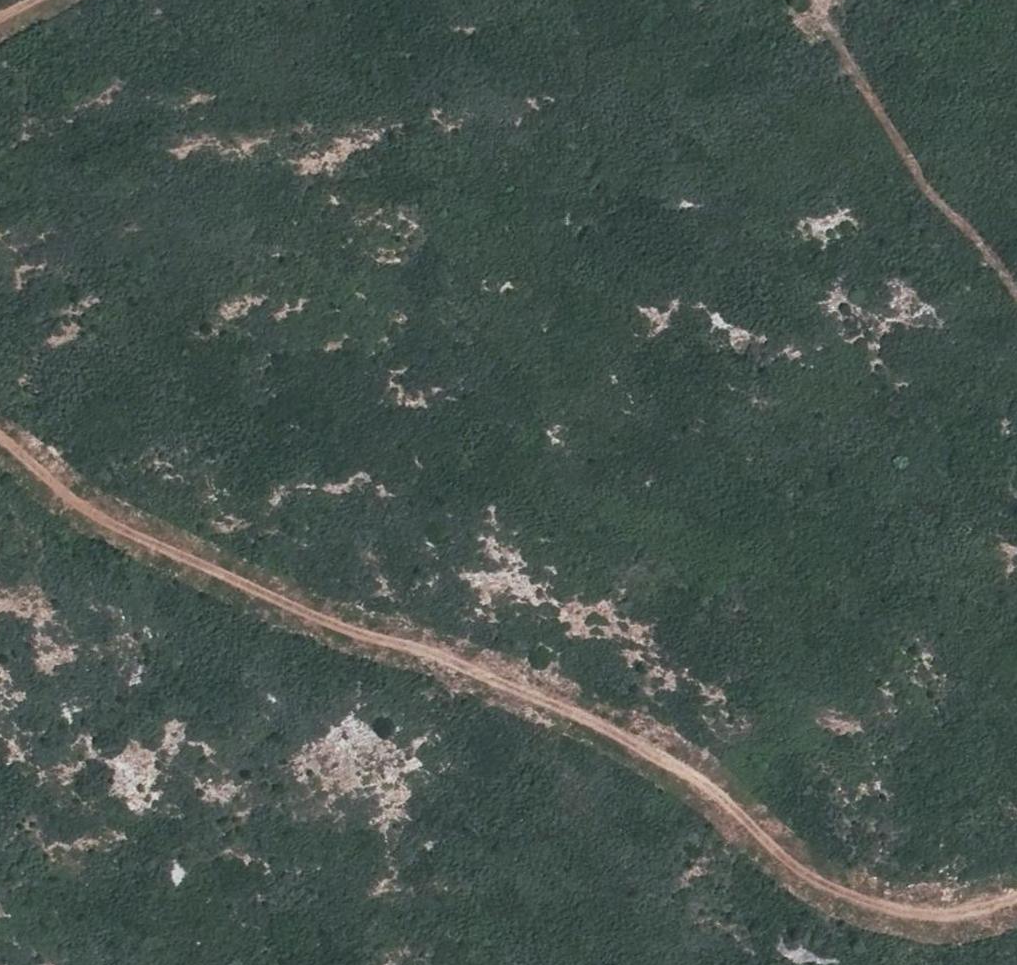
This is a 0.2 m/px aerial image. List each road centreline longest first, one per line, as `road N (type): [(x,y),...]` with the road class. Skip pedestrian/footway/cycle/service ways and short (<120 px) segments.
road 1 (track): [(0,438),(108,525),(359,639),(518,684),(715,786),(853,900),(978,922),(1016,909)]

